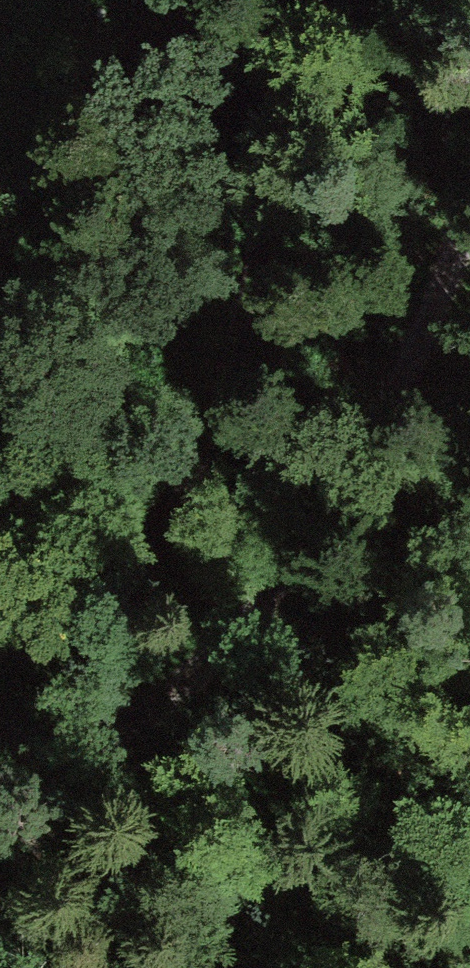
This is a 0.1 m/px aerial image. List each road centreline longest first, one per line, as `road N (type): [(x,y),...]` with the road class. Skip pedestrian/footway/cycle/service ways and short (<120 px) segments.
road 1 (track): [(0,950),(58,900),(107,778),(313,515),(469,140)]
road 2 (track): [(312,0),(231,351),(171,543),(135,590),(0,673)]

